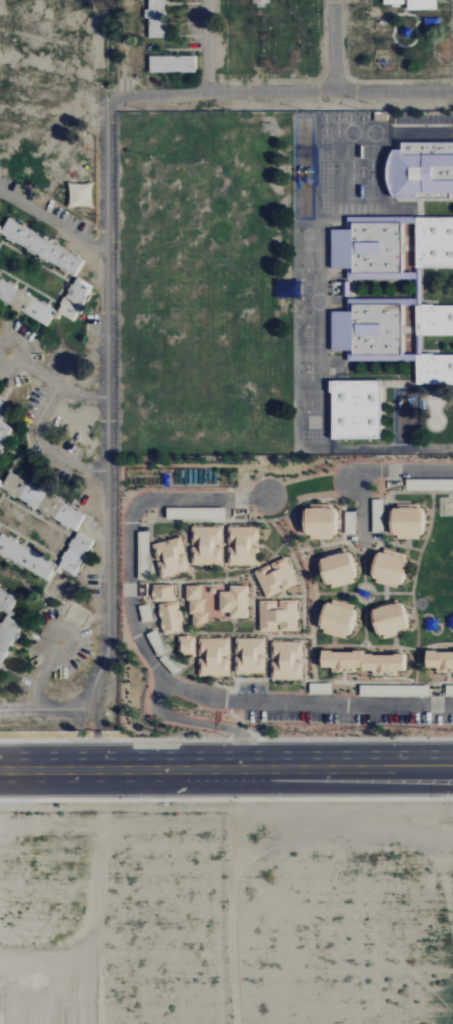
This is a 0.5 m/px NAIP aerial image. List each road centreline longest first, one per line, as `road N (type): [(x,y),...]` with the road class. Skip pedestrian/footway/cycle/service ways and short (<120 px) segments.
road 1 (residential): [(88,710),(109,628),(110,99)]
road 2 (secondary): [(0,765),(452,761)]
road 3 (residential): [(110,99),(452,102)]
road 4 (residential): [(106,252),(0,194)]

